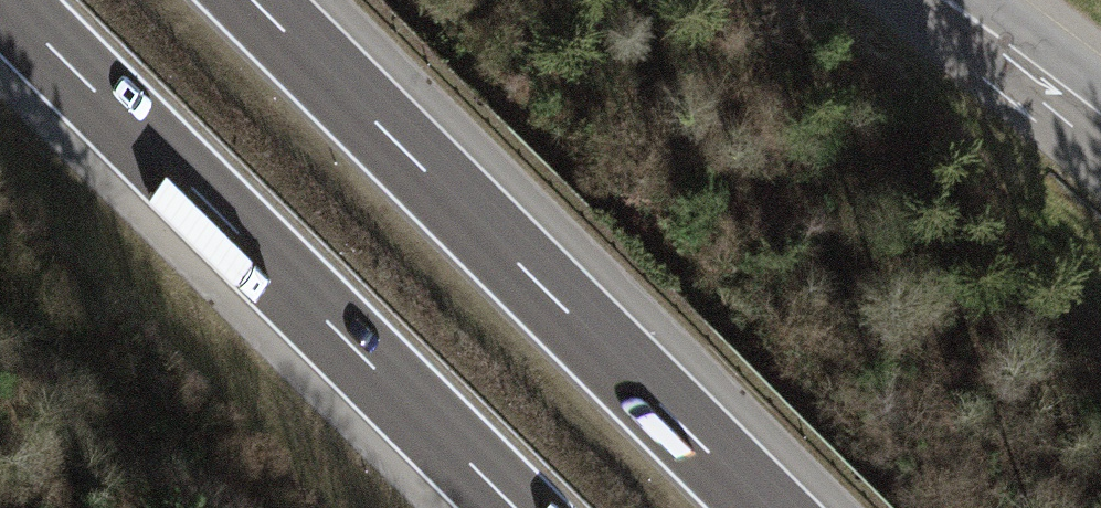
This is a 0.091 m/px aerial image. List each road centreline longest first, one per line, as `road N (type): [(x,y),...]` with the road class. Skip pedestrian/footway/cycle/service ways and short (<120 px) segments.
road 1 (motorway): [(767,507),(255,0)]
road 2 (motorway): [(1,0),(513,507)]
road 3 (tertiary): [(1100,123),(944,0)]

